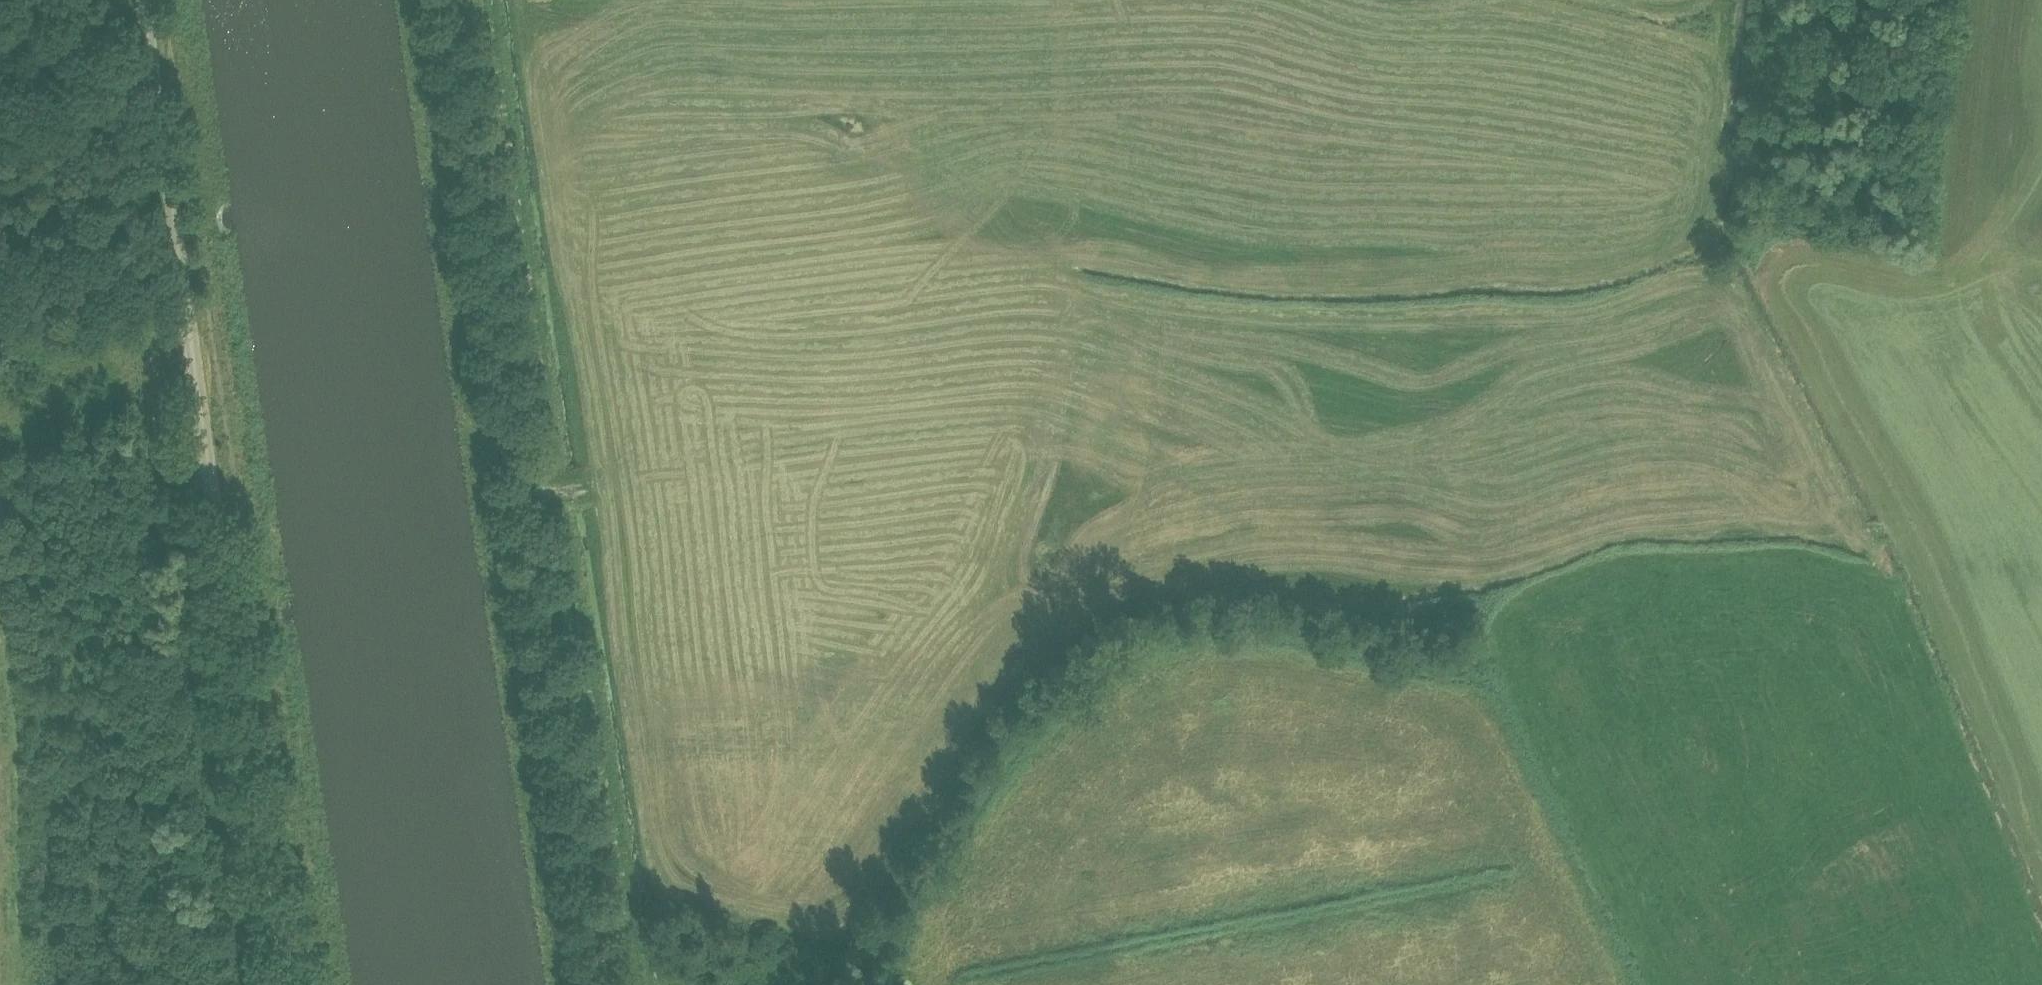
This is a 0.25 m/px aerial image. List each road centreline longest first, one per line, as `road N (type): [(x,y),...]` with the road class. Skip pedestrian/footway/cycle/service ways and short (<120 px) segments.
road 1 (unclassified): [(292,984),(211,522),(144,0)]
road 2 (track): [(605,984),(459,0)]
road 3 (track): [(0,60),(149,37)]

